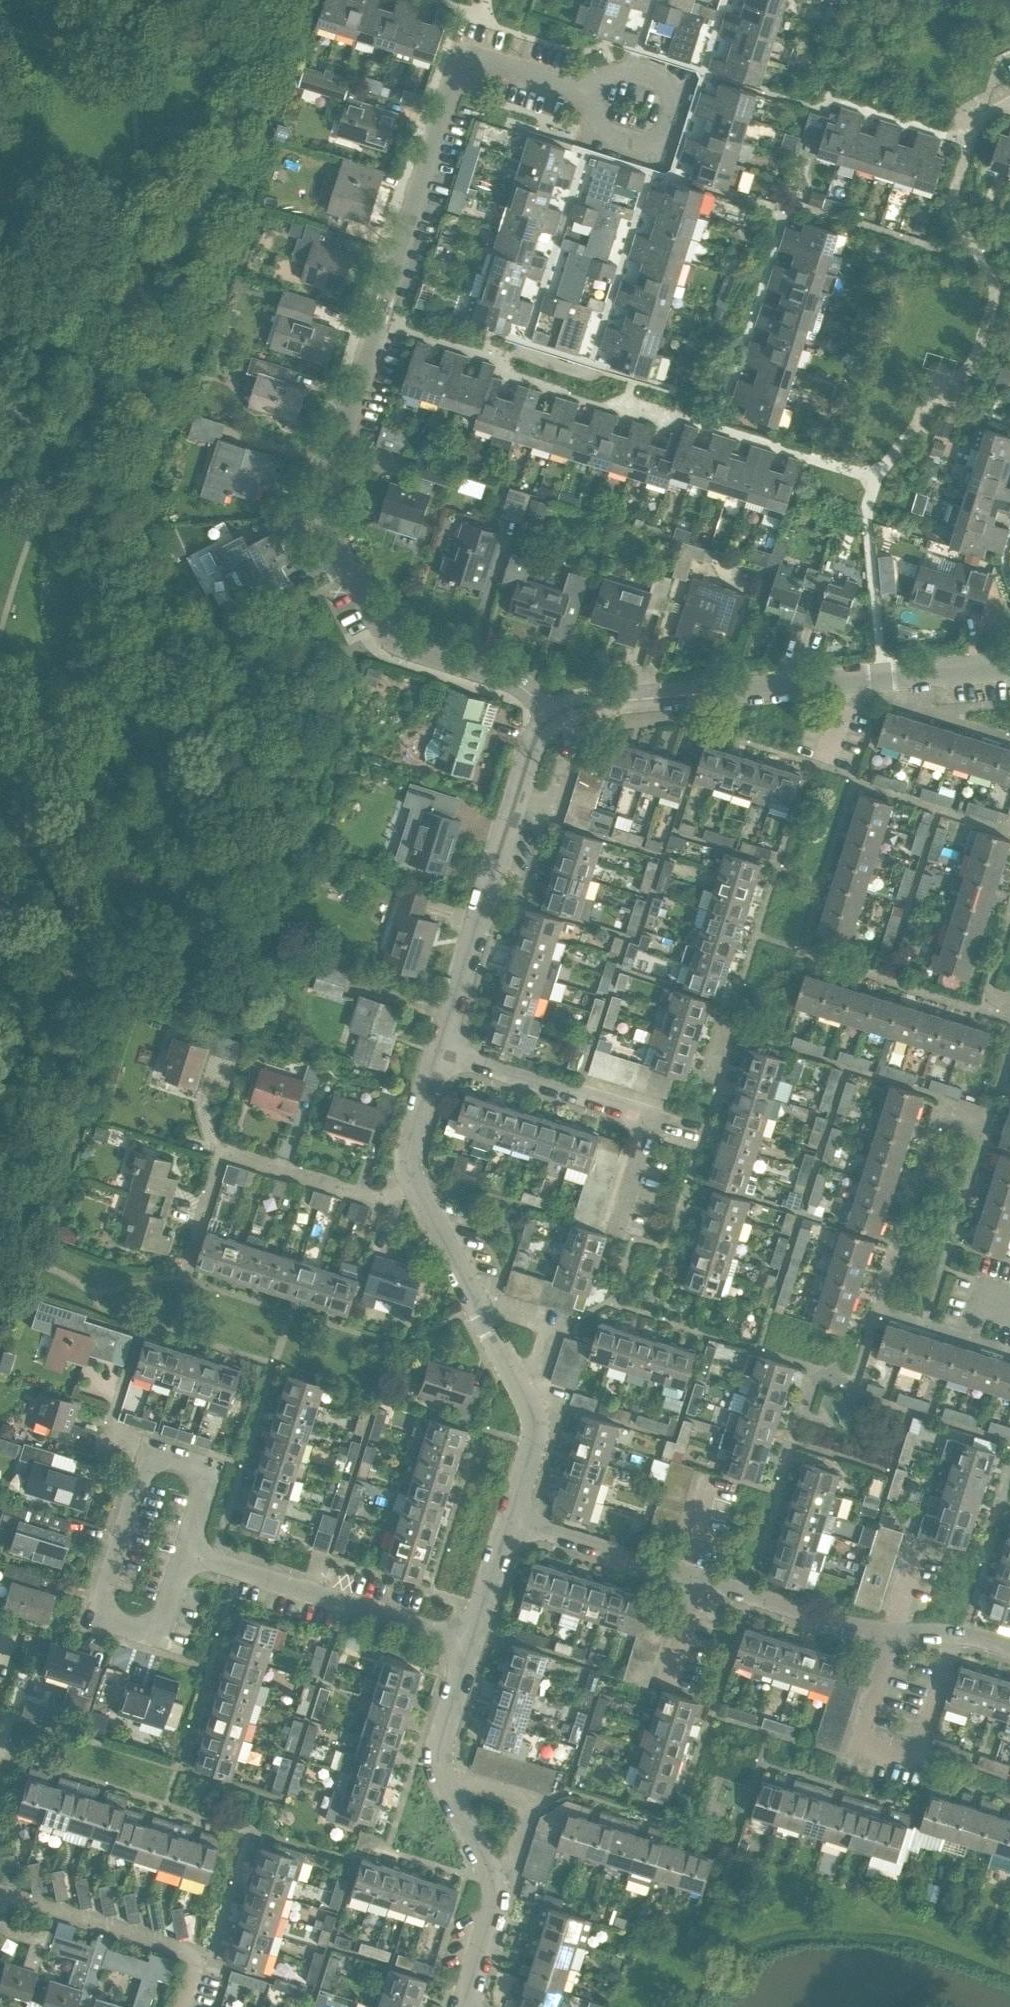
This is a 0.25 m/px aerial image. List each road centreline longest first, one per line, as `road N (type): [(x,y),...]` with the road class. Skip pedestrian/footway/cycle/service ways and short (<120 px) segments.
road 1 (unclassified): [(551,717),(511,680),(384,632),(325,522),(323,498),(471,52),(597,92)]
road 2 (residential): [(512,1521),(859,1629),(961,1634),(1009,1646)]
road 3 (tertiary): [(551,717),(574,706),(1009,668)]
road 4 (residential): [(191,1552),(165,1642),(94,1621),(144,1450),(215,1471)]
road 5 (tertiary): [(465,2006),(495,1882),(438,1760),(469,1639)]
road 6 (tertiary): [(512,1521),(535,1437),(527,1394),(414,1188)]
road 7 (tertiary): [(438,1050),(536,736),(551,717)]
road 8 (residential): [(613,1230),(649,1119),(438,1050)]
road 9 (residential): [(187,1275),(225,1155),(368,1195),(414,1188)]
road 10 (unclassified): [(469,1639),(191,1552)]
road 11 (residential): [(181,2006),(199,1955),(0,1894)]
road 12 (residential): [(599,364),(669,134)]
road 13 (residential): [(597,120),(528,339)]
road 14 (tertiary): [(414,1188),(410,1137),(438,1050)]
road 15 (tertiary): [(469,1639),(512,1521)]
road 16 (residential): [(736,0),(716,71),(678,98)]

